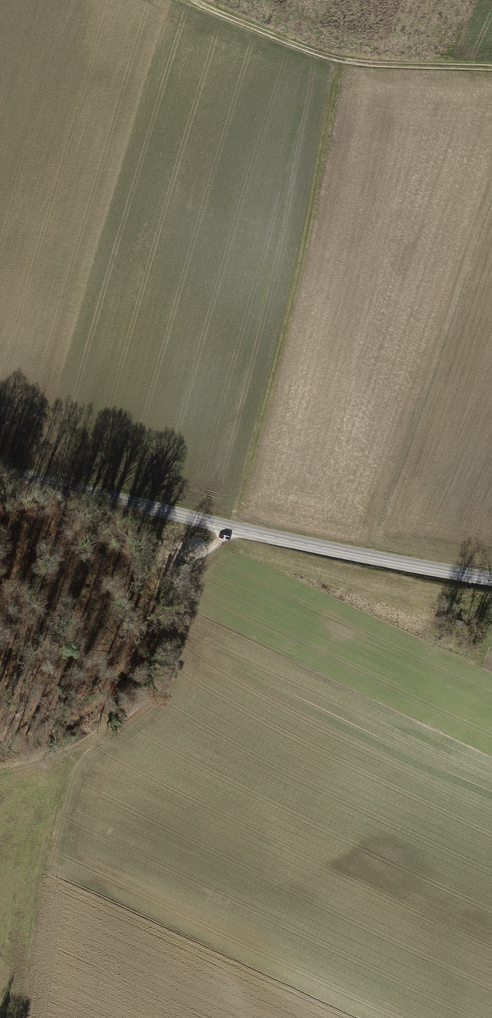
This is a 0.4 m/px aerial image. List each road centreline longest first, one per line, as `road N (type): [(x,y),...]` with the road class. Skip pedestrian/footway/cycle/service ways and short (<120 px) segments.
road 1 (tertiary): [(491,578),(234,527),(0,468)]
road 2 (track): [(338,60),(234,527)]
road 3 (track): [(0,759),(92,730),(149,691),(187,574),(234,527)]
road 4 (track): [(491,67),(338,60)]
road 5 (track): [(338,60),(198,0)]

